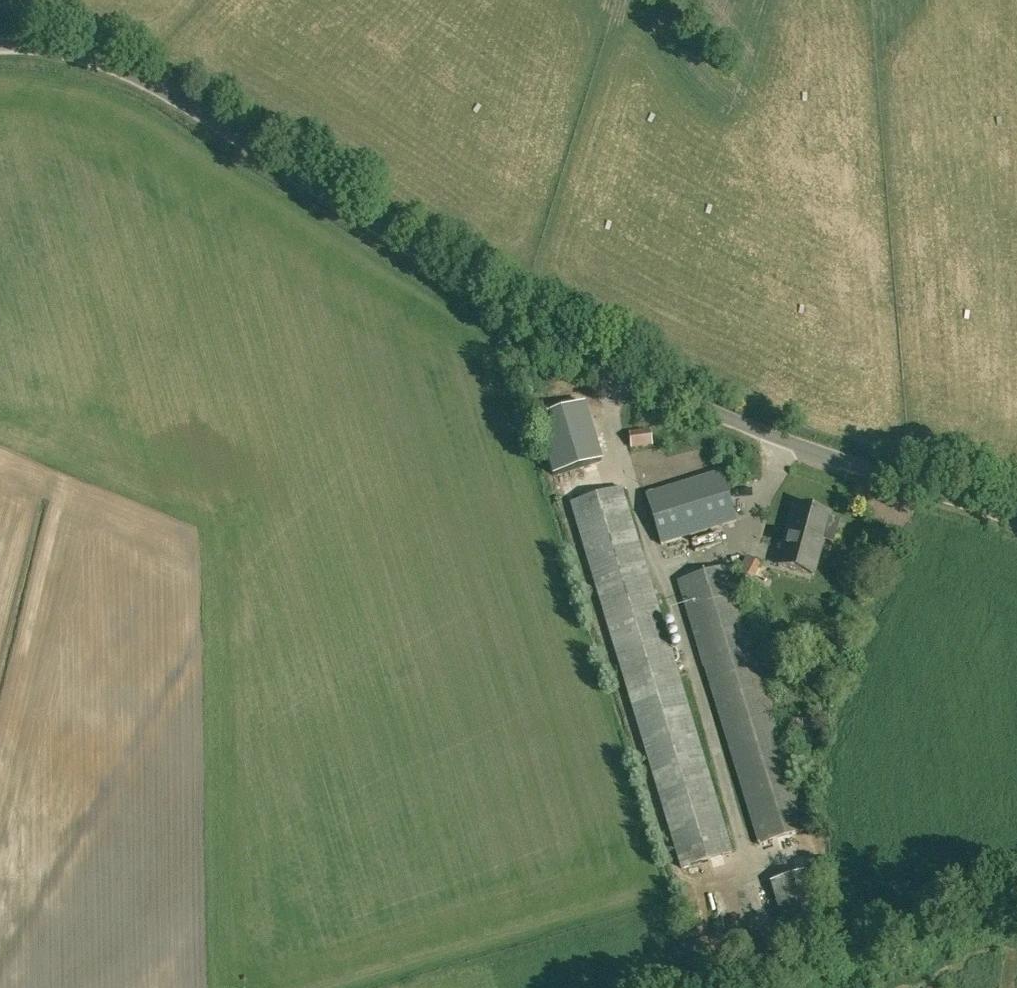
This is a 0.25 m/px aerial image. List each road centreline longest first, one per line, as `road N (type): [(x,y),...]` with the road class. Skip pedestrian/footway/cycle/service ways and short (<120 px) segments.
road 1 (unclassified): [(1016,520),(848,465),(584,351),(125,68),(62,48),(0,45)]

